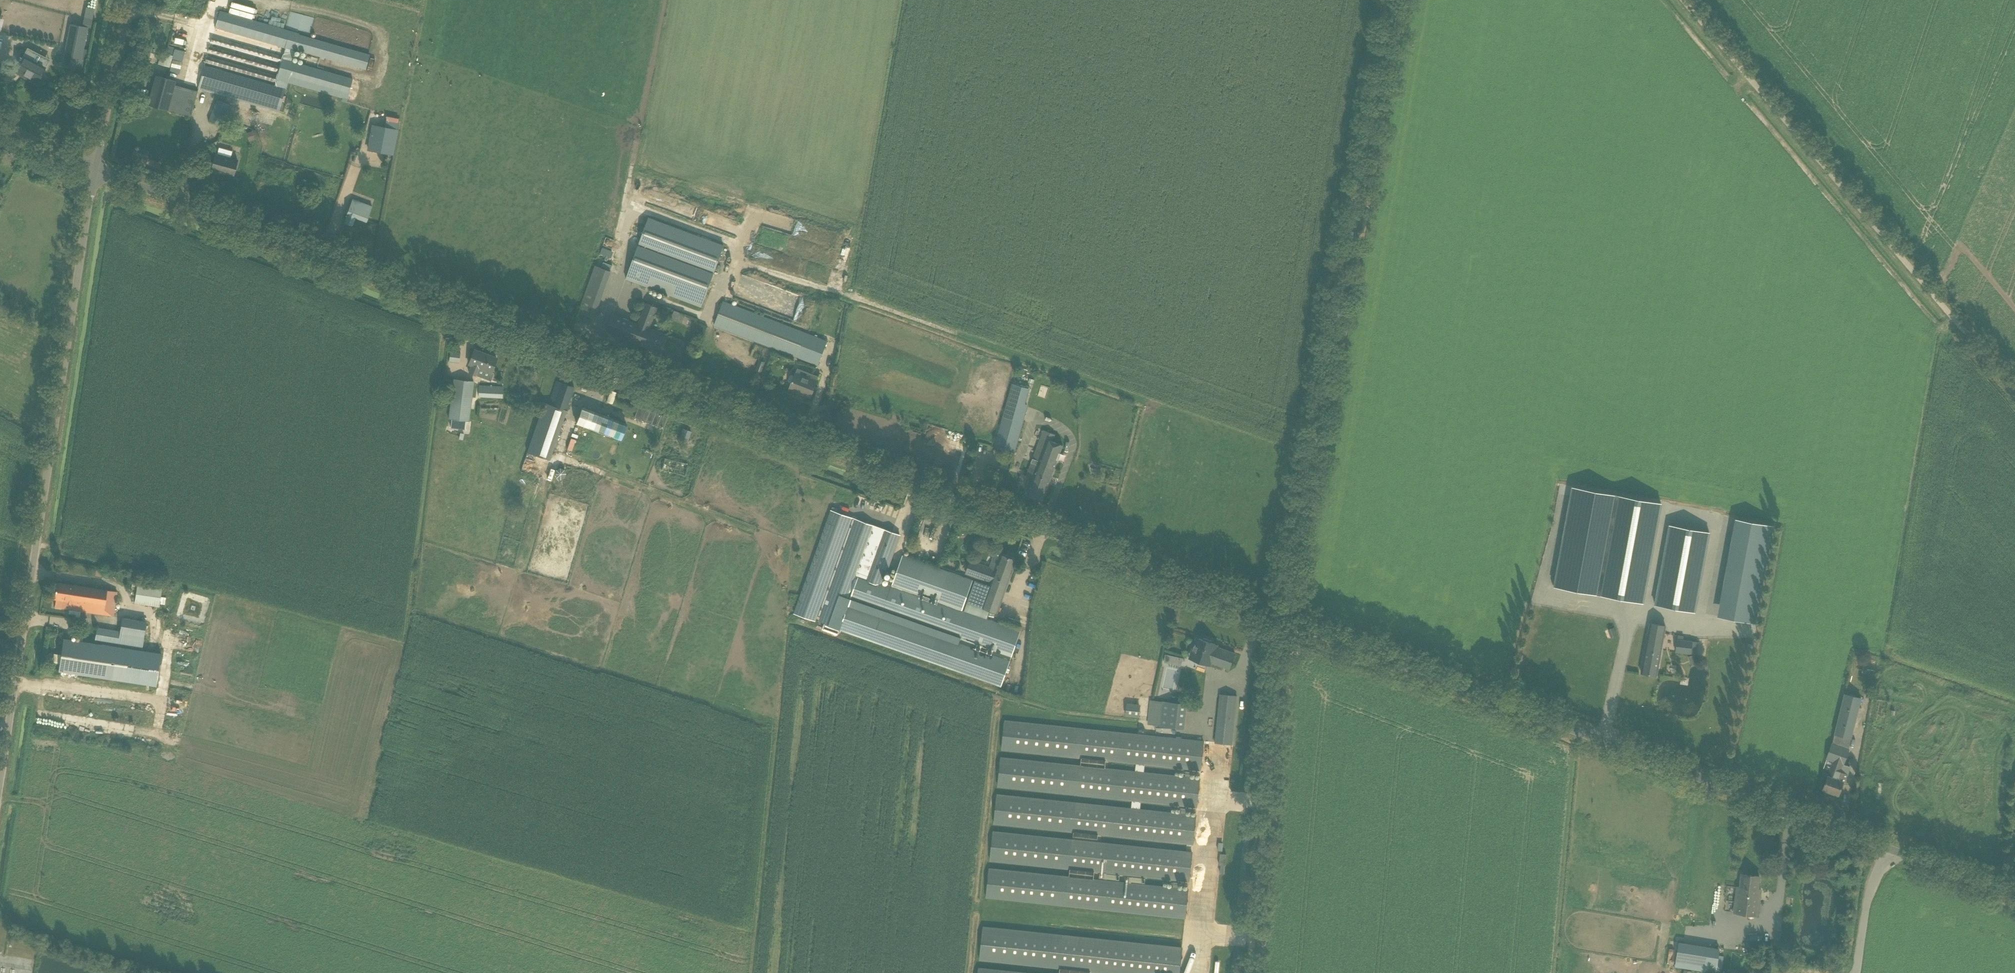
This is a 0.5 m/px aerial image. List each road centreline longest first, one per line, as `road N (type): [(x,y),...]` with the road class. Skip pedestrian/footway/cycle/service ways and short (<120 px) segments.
road 1 (unclassified): [(1284,625),(94,174)]
road 2 (unclassified): [(2014,901),(1284,625)]
road 3 (unclassified): [(1284,625),(1393,0)]
road 4 (unclassified): [(0,769),(94,174)]
road 5 (track): [(1681,0),(2014,391)]
road 6 (track): [(1284,625),(1251,972)]
road 7 (unclassified): [(94,174),(127,0)]

